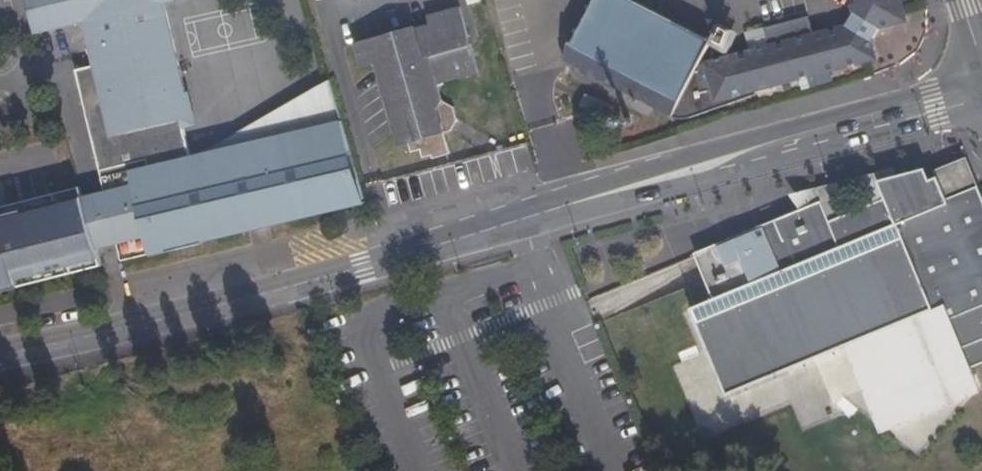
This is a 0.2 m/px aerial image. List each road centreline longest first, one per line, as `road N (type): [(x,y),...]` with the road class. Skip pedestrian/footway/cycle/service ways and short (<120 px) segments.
road 1 (tertiary): [(0,352),(981,94)]

